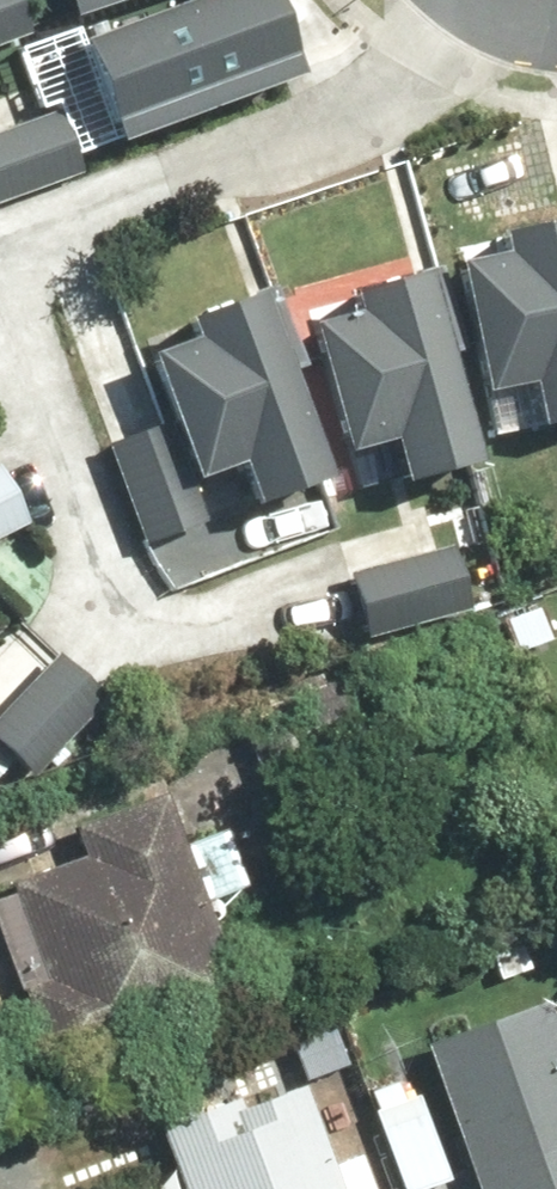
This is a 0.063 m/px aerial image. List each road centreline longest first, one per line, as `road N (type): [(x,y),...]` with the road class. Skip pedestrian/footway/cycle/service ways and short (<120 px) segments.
road 1 (residential): [(494,3),(253,144),(84,205),(23,239),(0,267)]
road 2 (residential): [(0,414),(88,607)]

